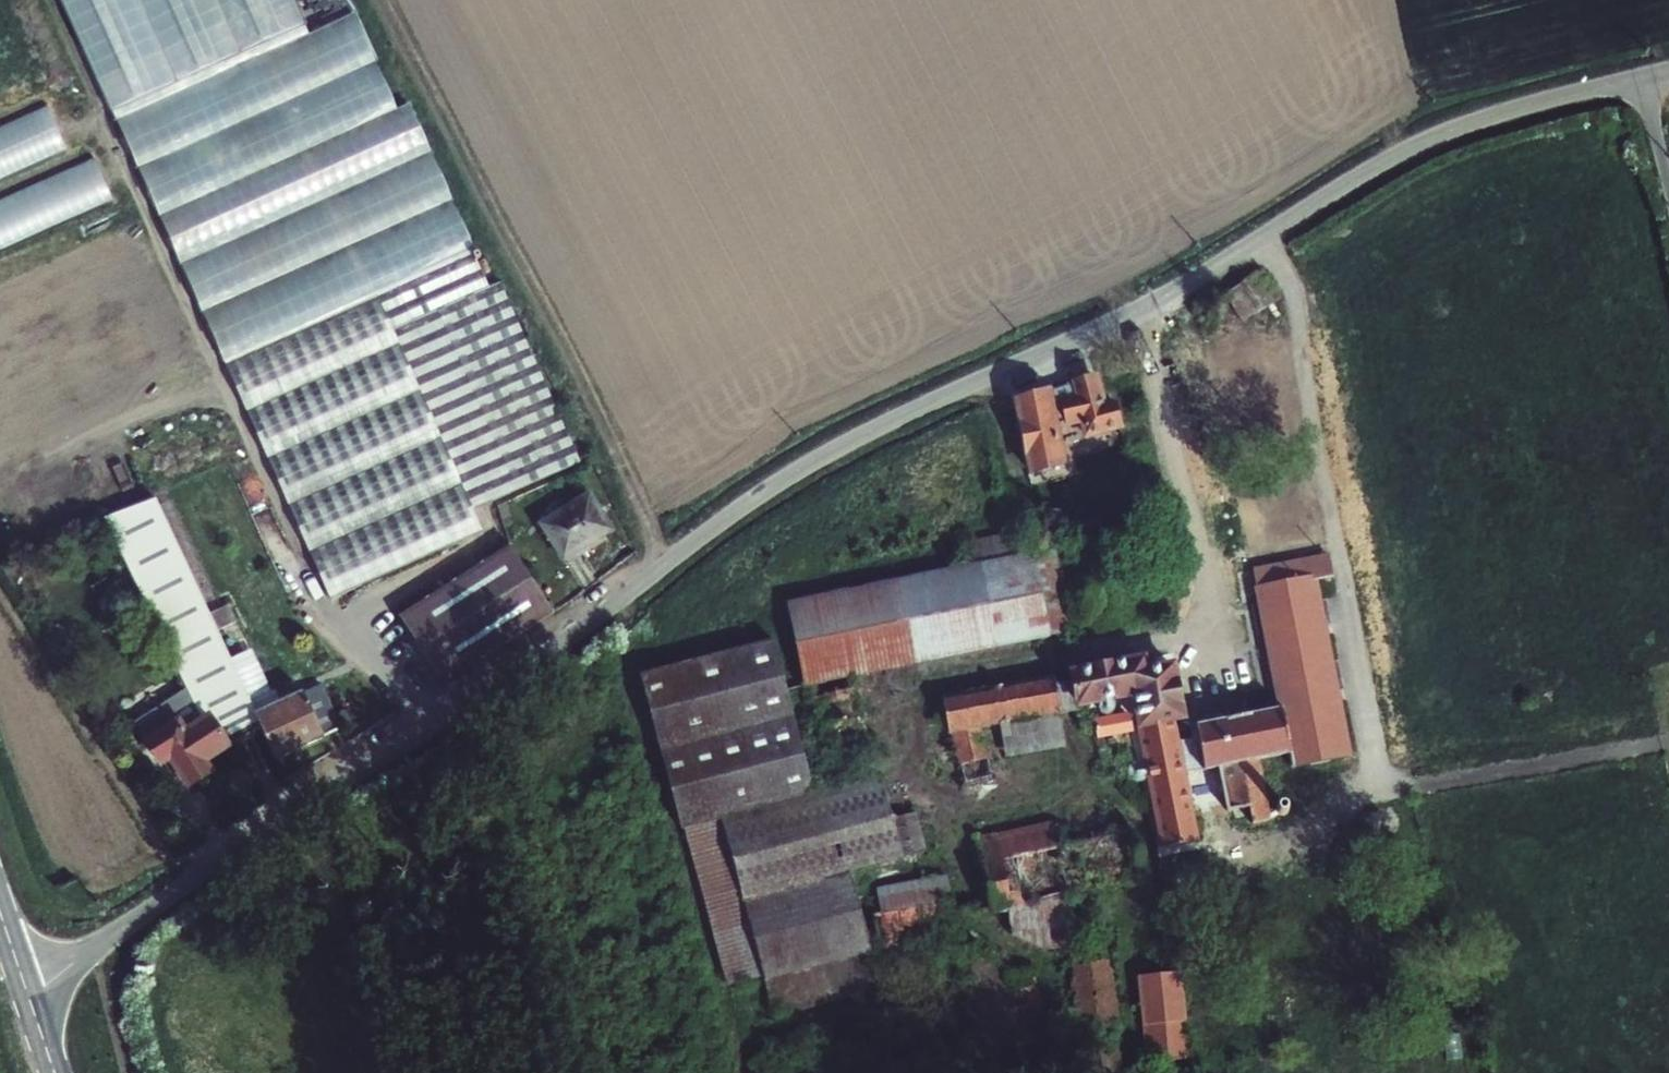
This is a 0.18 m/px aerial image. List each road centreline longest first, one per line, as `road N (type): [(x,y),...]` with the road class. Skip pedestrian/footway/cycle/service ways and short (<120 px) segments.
road 1 (unclassified): [(1639,77),(1513,110),(1409,150),(1172,291),(800,467),(561,641),(268,827),(28,997)]

